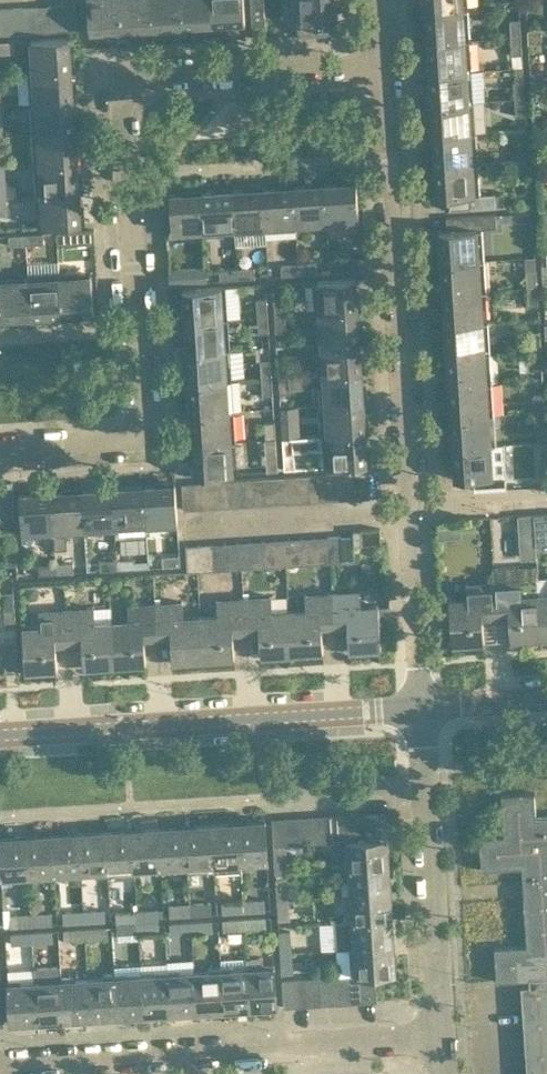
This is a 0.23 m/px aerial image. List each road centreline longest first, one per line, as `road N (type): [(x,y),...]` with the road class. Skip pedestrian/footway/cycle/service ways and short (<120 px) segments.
road 1 (residential): [(0,451),(126,441),(142,430),(134,86),(152,77),(380,66)]
road 2 (residential): [(420,702),(380,66)]
road 3 (residential): [(0,1068),(443,1044)]
road 4 (residential): [(0,821),(425,799)]
road 5 (tertiary): [(0,725),(420,702)]
road 6 (residential): [(443,1044),(425,799)]
road 7 (tertiary): [(420,702),(546,692)]

